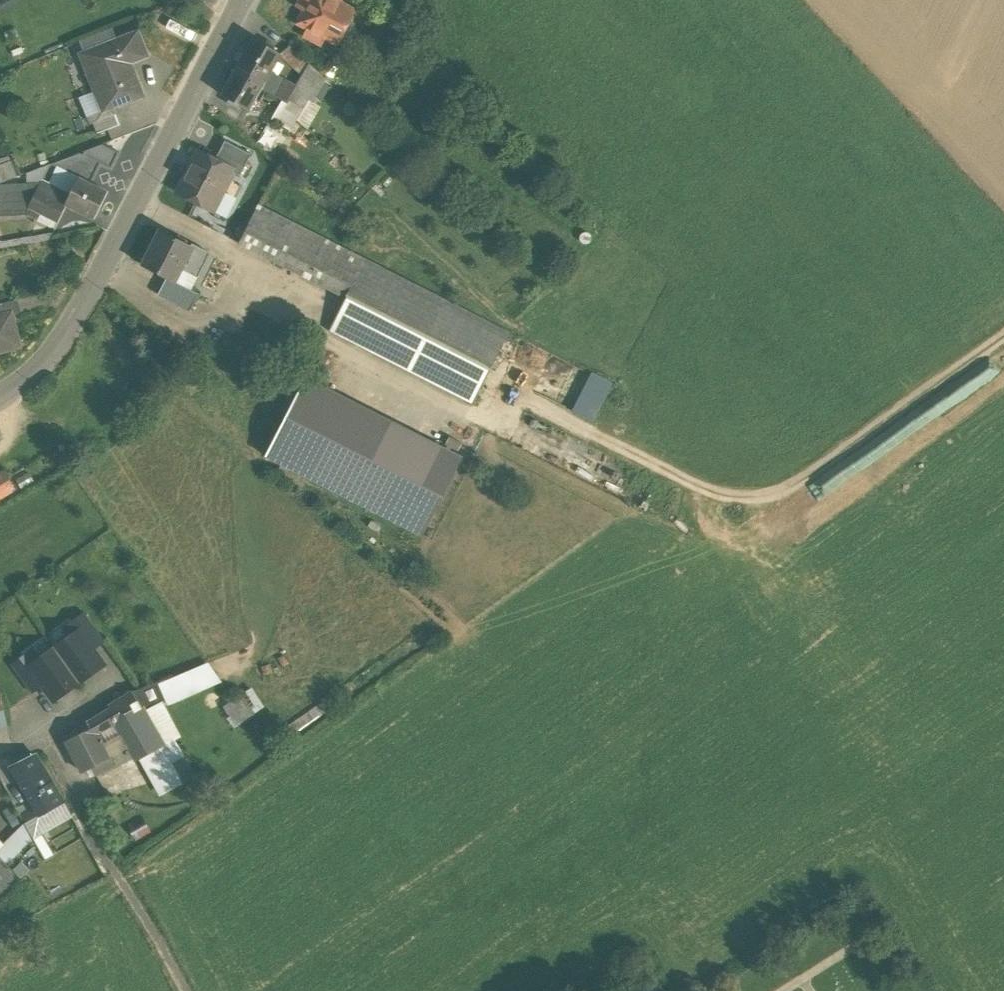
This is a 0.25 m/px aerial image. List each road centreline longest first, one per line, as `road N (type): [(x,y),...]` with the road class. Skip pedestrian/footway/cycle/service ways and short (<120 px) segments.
road 1 (track): [(1003,338),(781,494),(756,499),(722,493),(525,396)]
road 2 (secondary): [(241,0),(48,358),(0,395)]
road 3 (residential): [(185,990),(118,875)]

